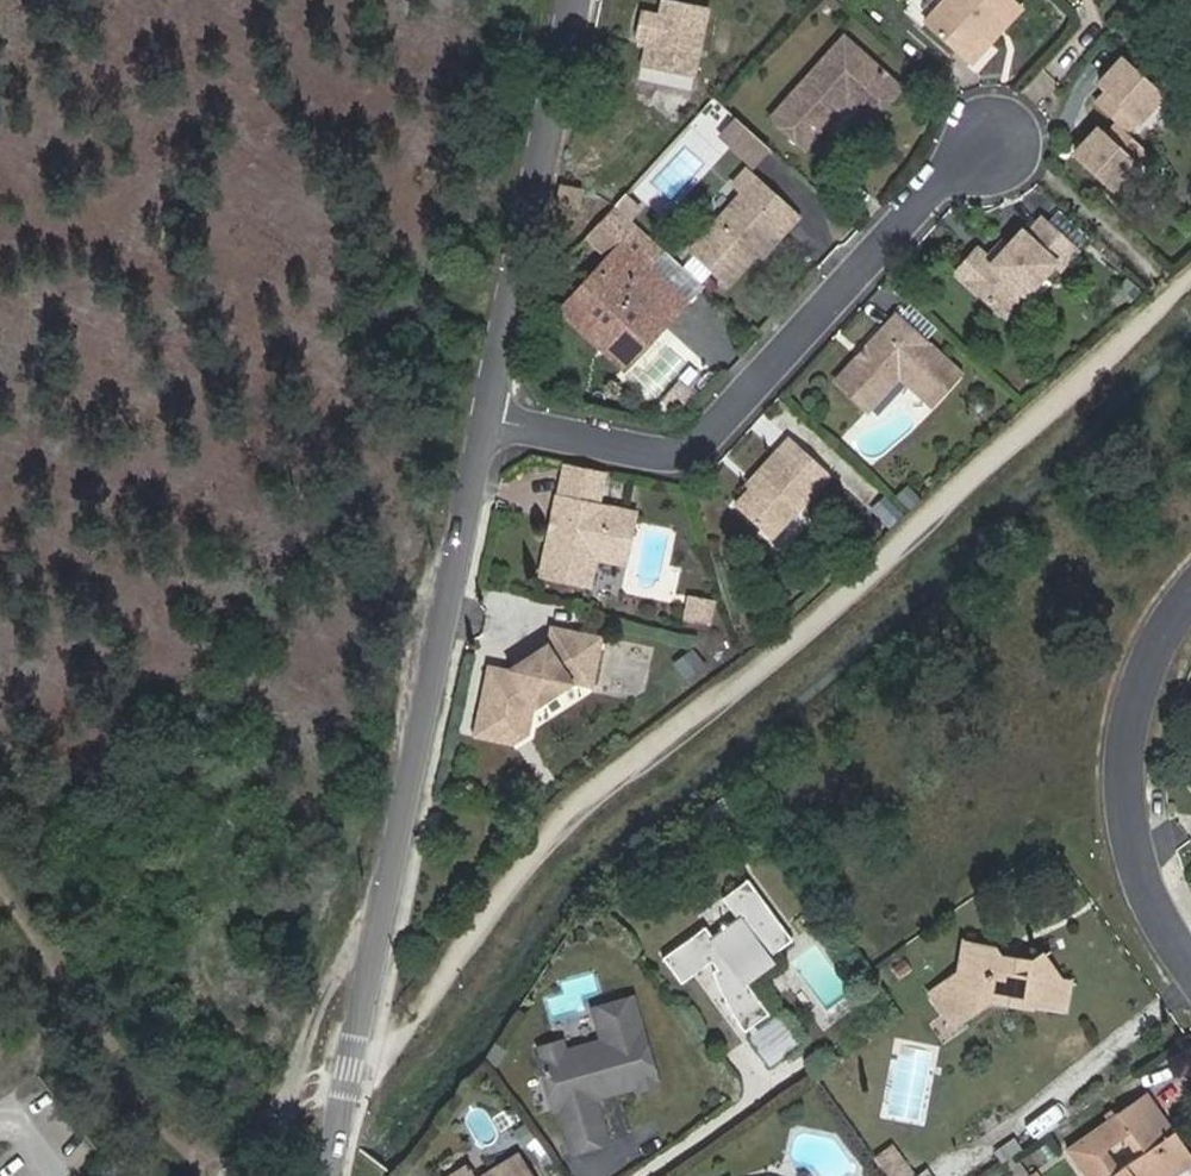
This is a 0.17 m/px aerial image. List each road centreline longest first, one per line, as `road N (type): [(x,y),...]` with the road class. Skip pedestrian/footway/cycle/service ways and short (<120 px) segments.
road 1 (residential): [(487,420),(336,1175)]
road 2 (residential): [(487,420),(655,453),(697,447),(944,180),(993,146)]
road 3 (residential): [(580,0),(487,420)]
road 4 (track): [(0,872),(208,1175)]
road 5 (residential): [(1190,951),(1162,900),(1136,790),(1147,698),(1190,609)]

